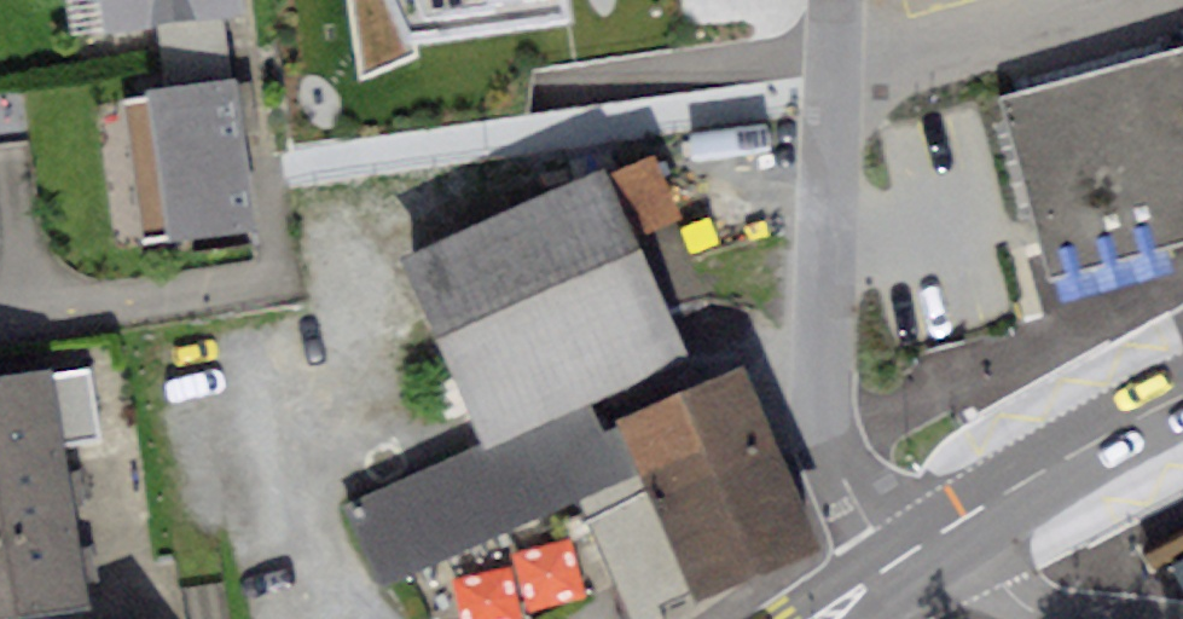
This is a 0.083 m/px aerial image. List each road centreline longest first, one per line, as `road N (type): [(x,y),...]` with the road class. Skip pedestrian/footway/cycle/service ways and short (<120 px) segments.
road 1 (residential): [(924,547),(869,511),(836,465),(825,396),(836,0)]
road 2 (primary): [(1182,403),(1122,430),(924,547)]
road 3 (residential): [(1118,618),(1035,606),(924,547)]
road 4 (primary): [(924,547),(819,618)]

